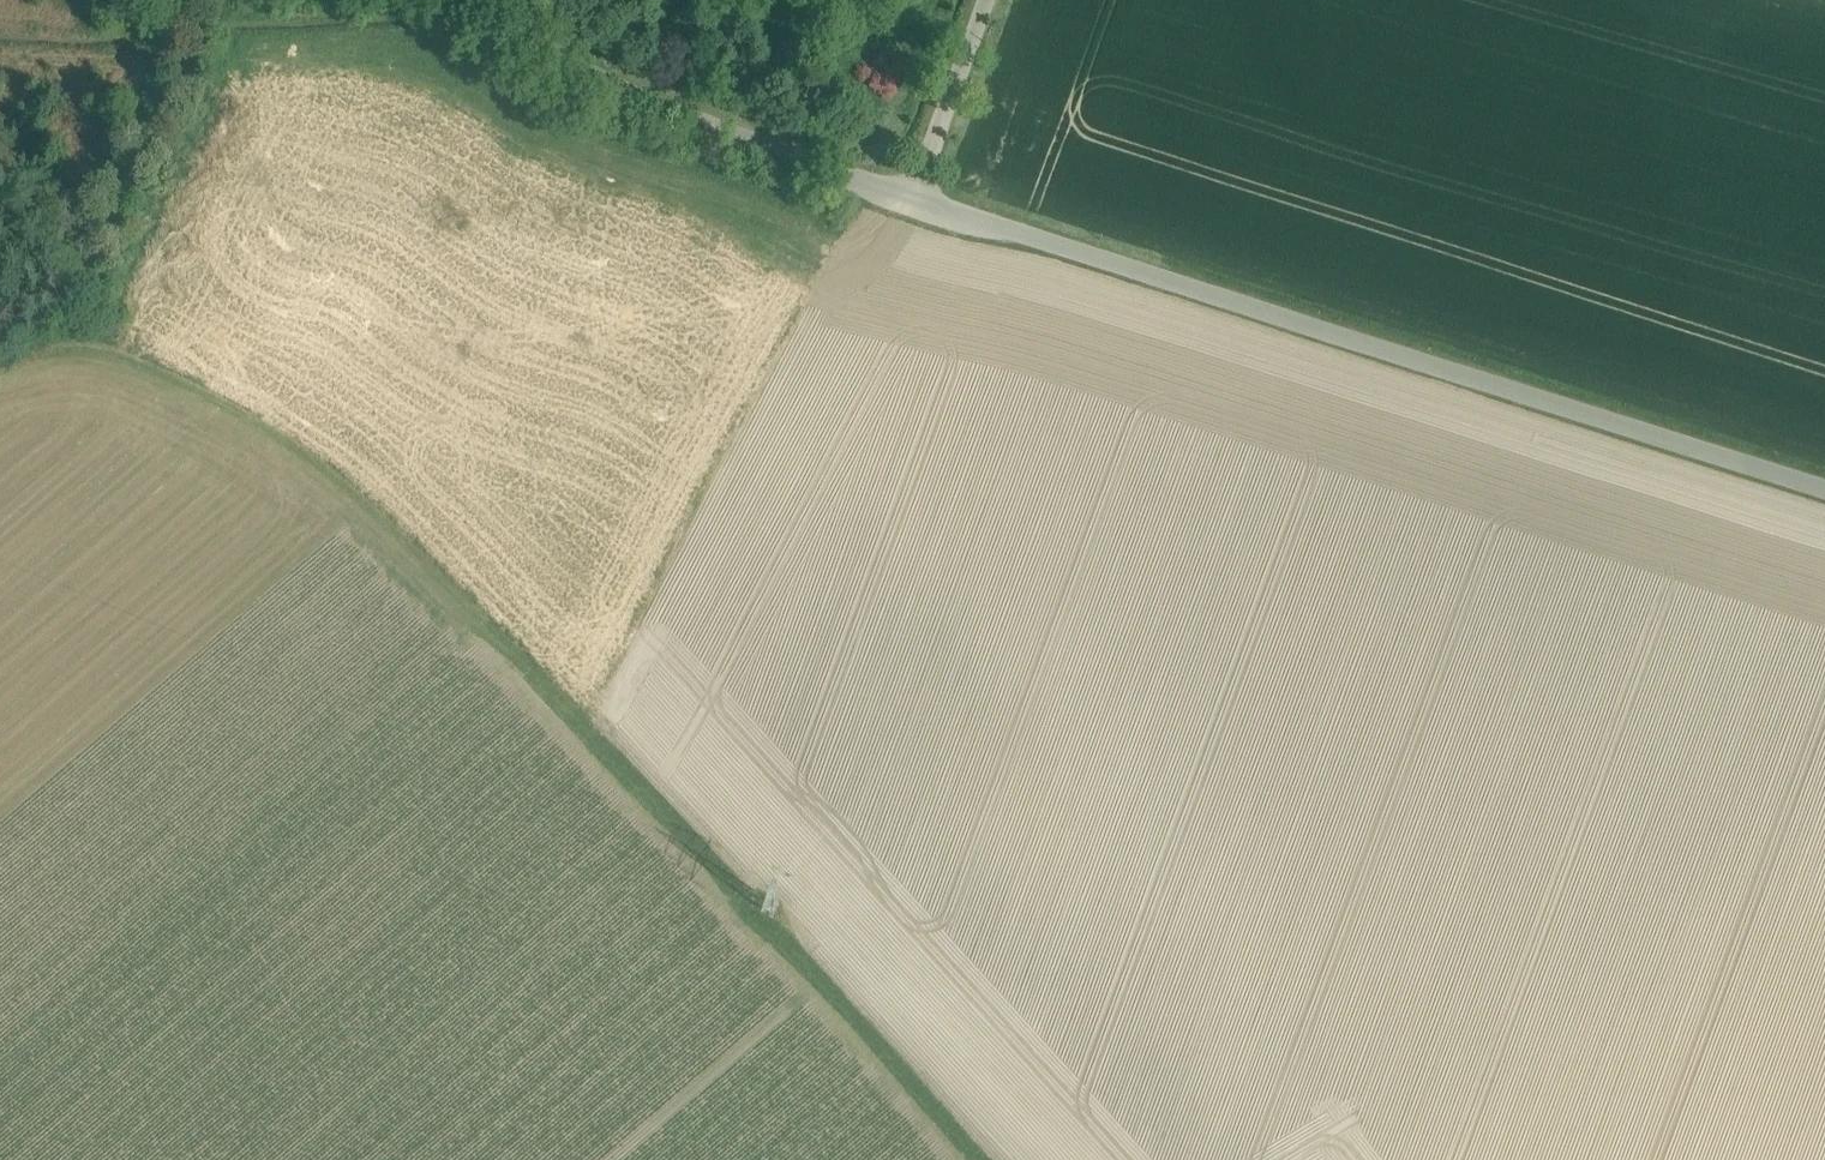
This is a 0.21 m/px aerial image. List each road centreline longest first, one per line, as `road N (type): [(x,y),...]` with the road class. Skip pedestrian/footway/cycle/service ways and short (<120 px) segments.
road 1 (unclassified): [(1824,489),(878,189),(644,101),(492,0)]
road 2 (track): [(222,0),(42,337),(0,361)]

